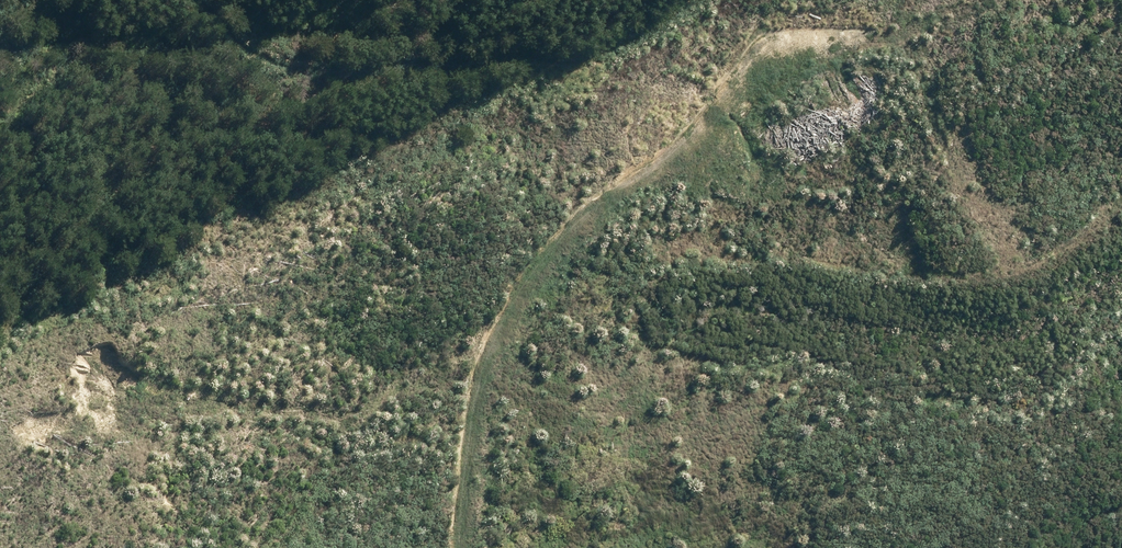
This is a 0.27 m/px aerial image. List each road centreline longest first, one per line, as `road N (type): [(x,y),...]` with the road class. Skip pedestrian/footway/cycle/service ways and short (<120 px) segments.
road 1 (track): [(906,0),(875,31),(806,29),(736,63),(631,193),(578,229),(498,337),(455,486),(457,547)]
road 2 (track): [(693,0),(591,52),(314,72),(235,36),(197,0)]

